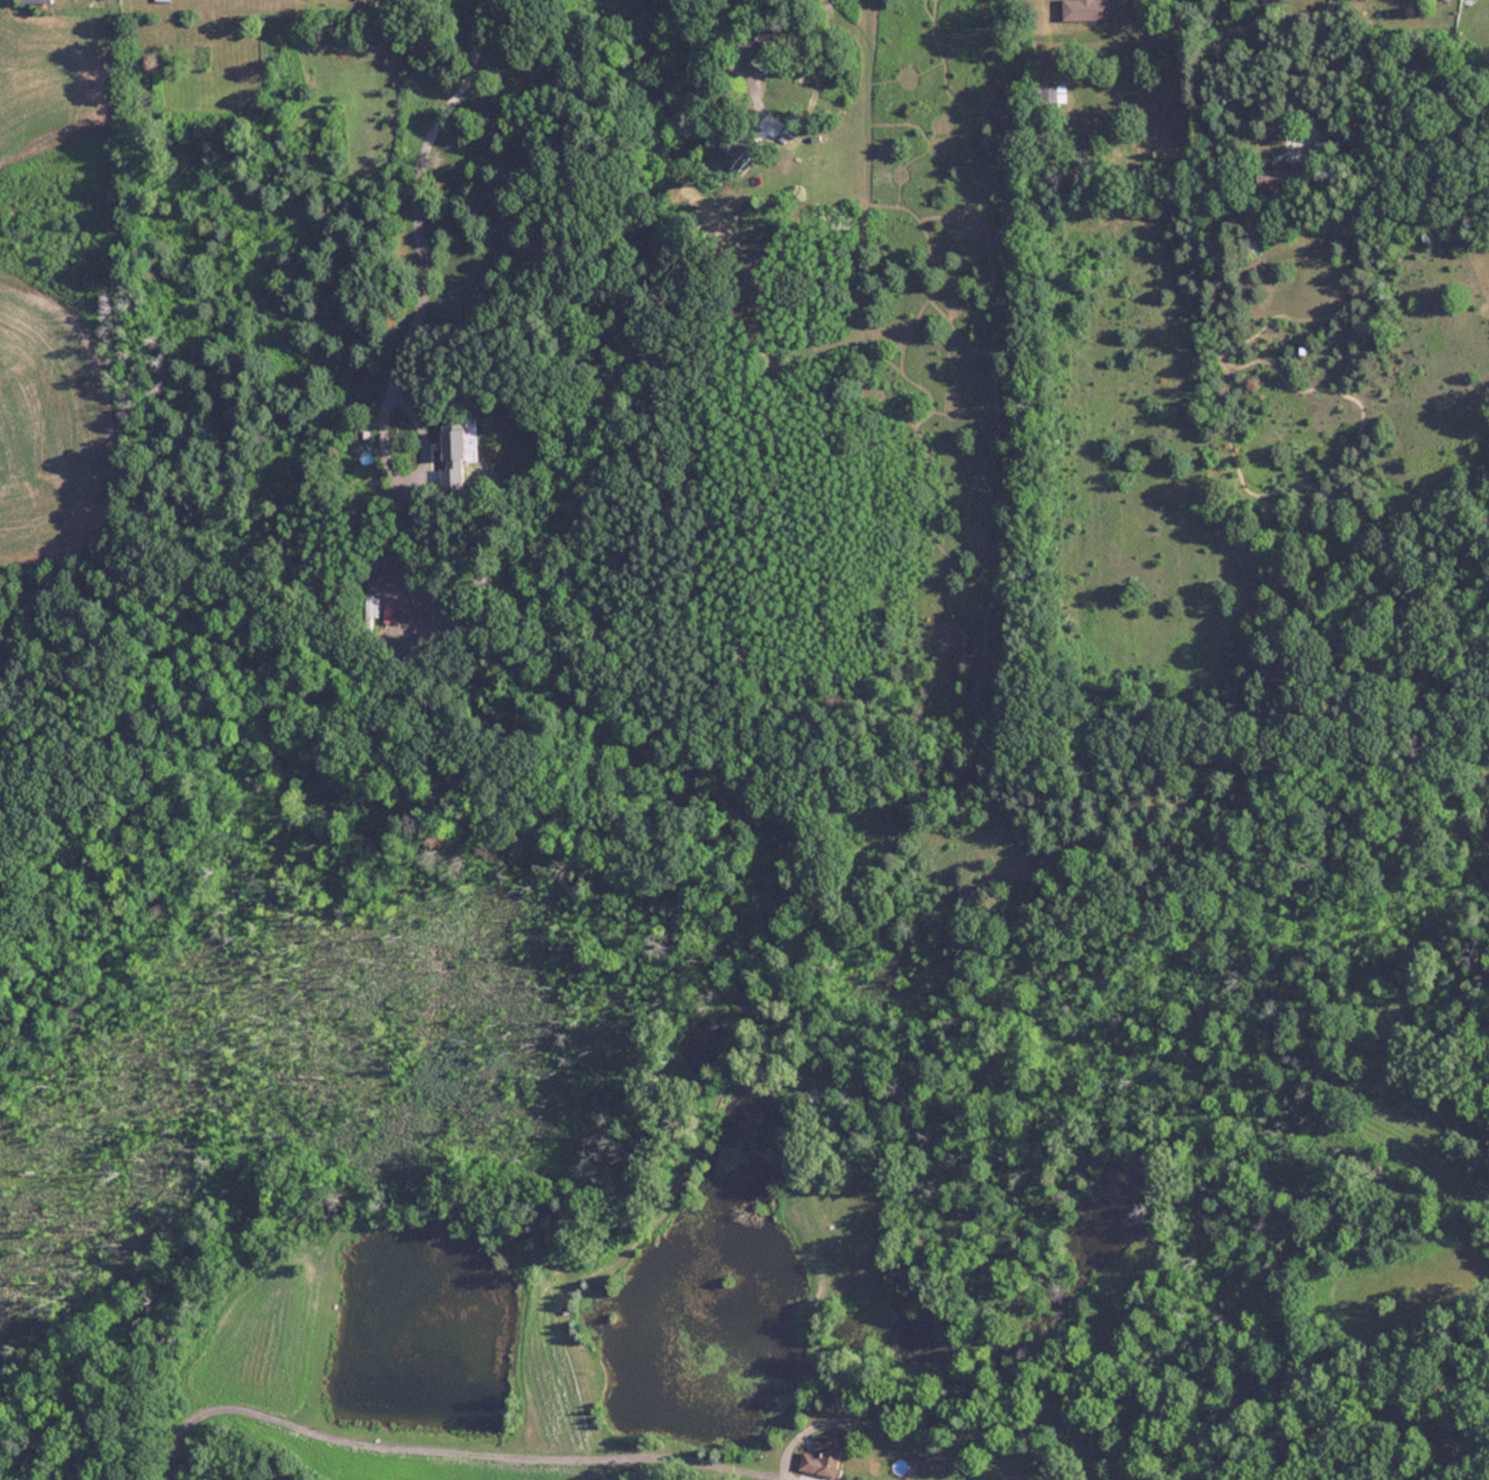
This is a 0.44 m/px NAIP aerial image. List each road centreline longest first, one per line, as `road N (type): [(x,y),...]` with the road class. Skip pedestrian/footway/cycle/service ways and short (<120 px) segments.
road 1 (track): [(1488,1274),(1291,1374),(1242,1412),(1121,1479)]

